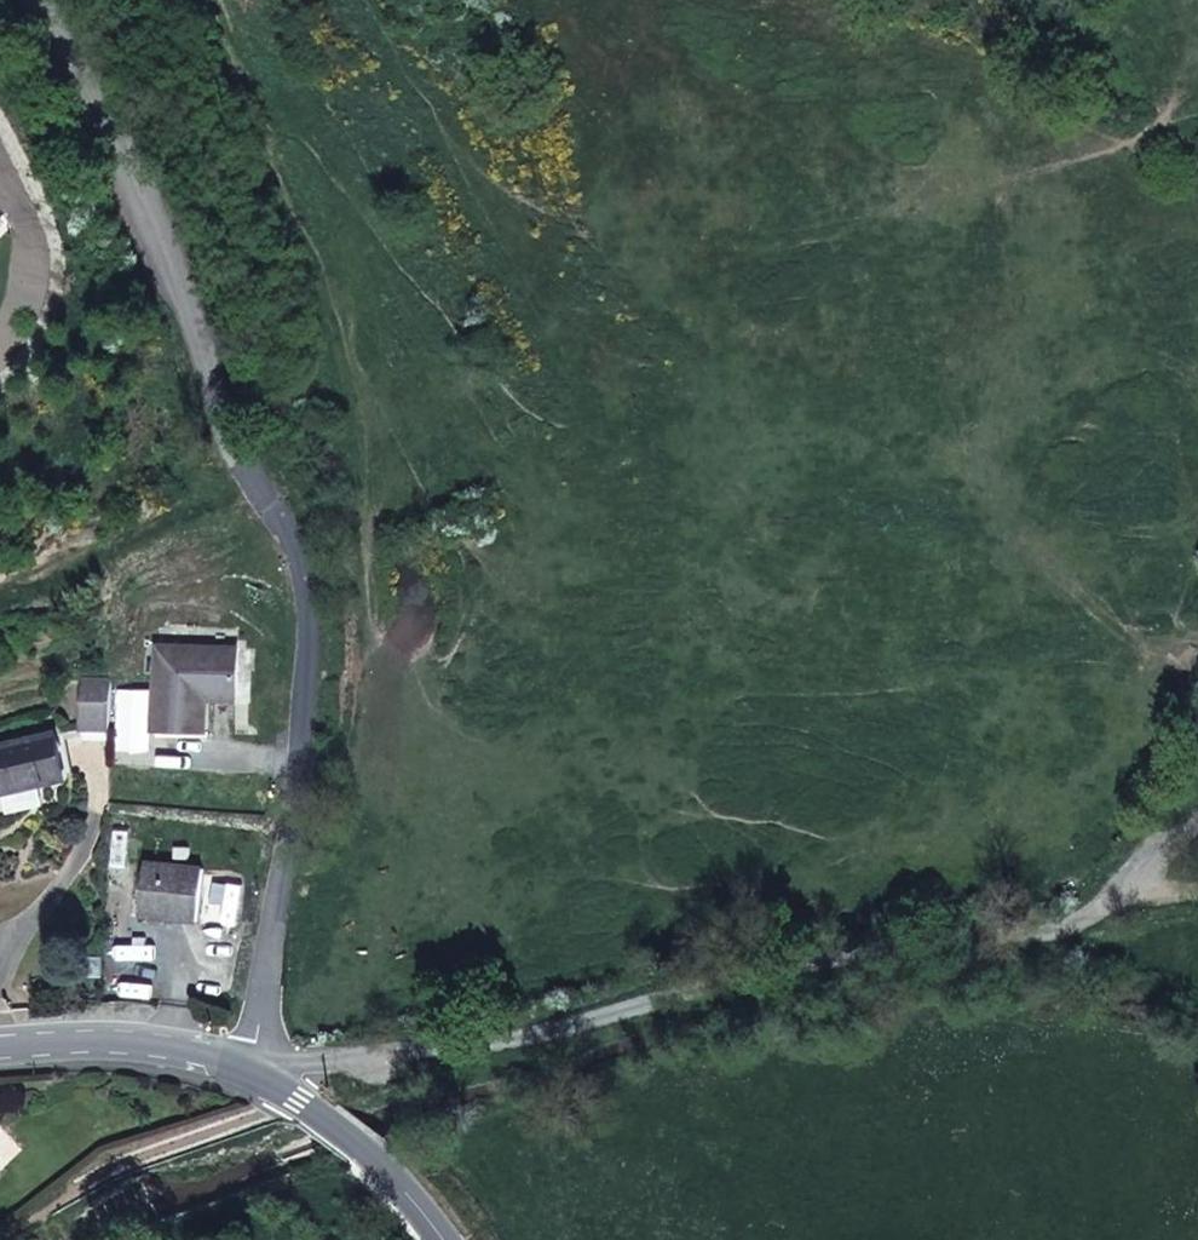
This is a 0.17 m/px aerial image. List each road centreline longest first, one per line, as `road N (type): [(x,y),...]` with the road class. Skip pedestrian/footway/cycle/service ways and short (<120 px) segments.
road 1 (residential): [(53,0),(124,183),(314,591),(314,655),(284,900),(253,1068)]
road 2 (track): [(279,1084),(326,1057),(604,1024),(1026,929),(1157,883),(1197,834)]
road 3 (secondary): [(444,1239),(383,1162),(253,1068)]
road 4 (secondary): [(253,1068),(198,1049),(0,1041)]

